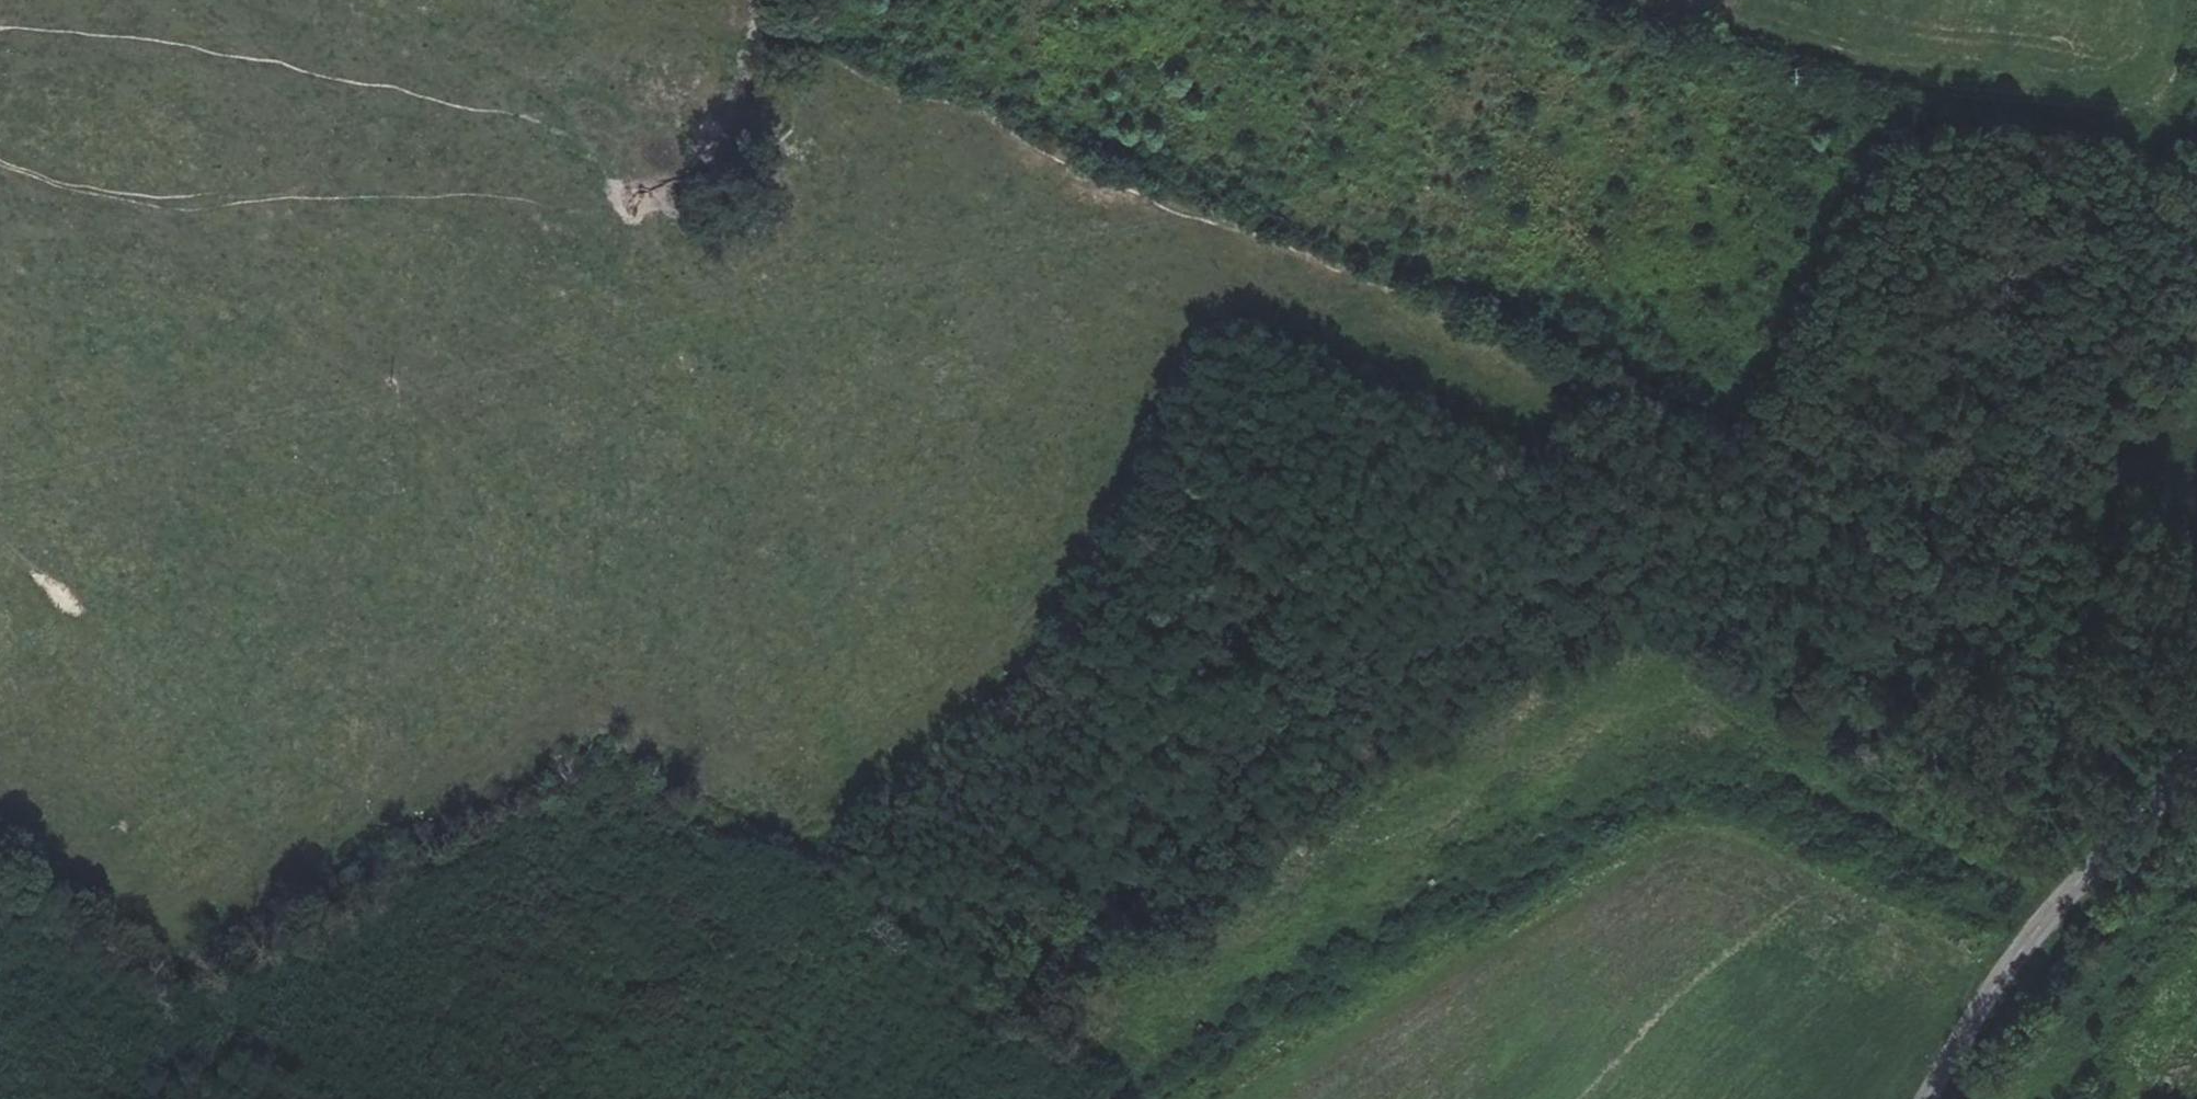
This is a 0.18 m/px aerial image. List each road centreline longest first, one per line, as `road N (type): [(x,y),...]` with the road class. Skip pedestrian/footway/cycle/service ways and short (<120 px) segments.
road 1 (unclassified): [(2196,762),(2119,846),(1932,1098)]

